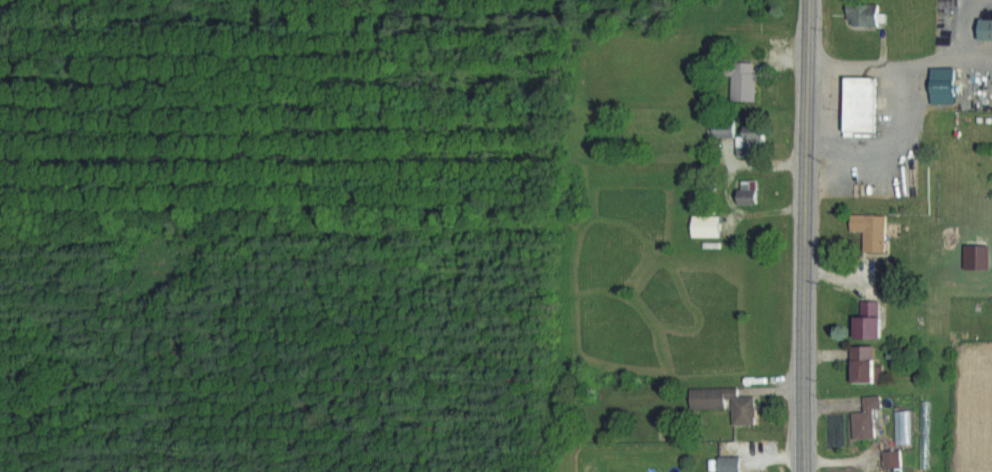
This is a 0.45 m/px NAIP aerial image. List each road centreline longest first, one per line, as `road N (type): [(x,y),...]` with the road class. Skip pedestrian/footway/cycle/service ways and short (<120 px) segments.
road 1 (primary): [(803,471),(808,0)]

